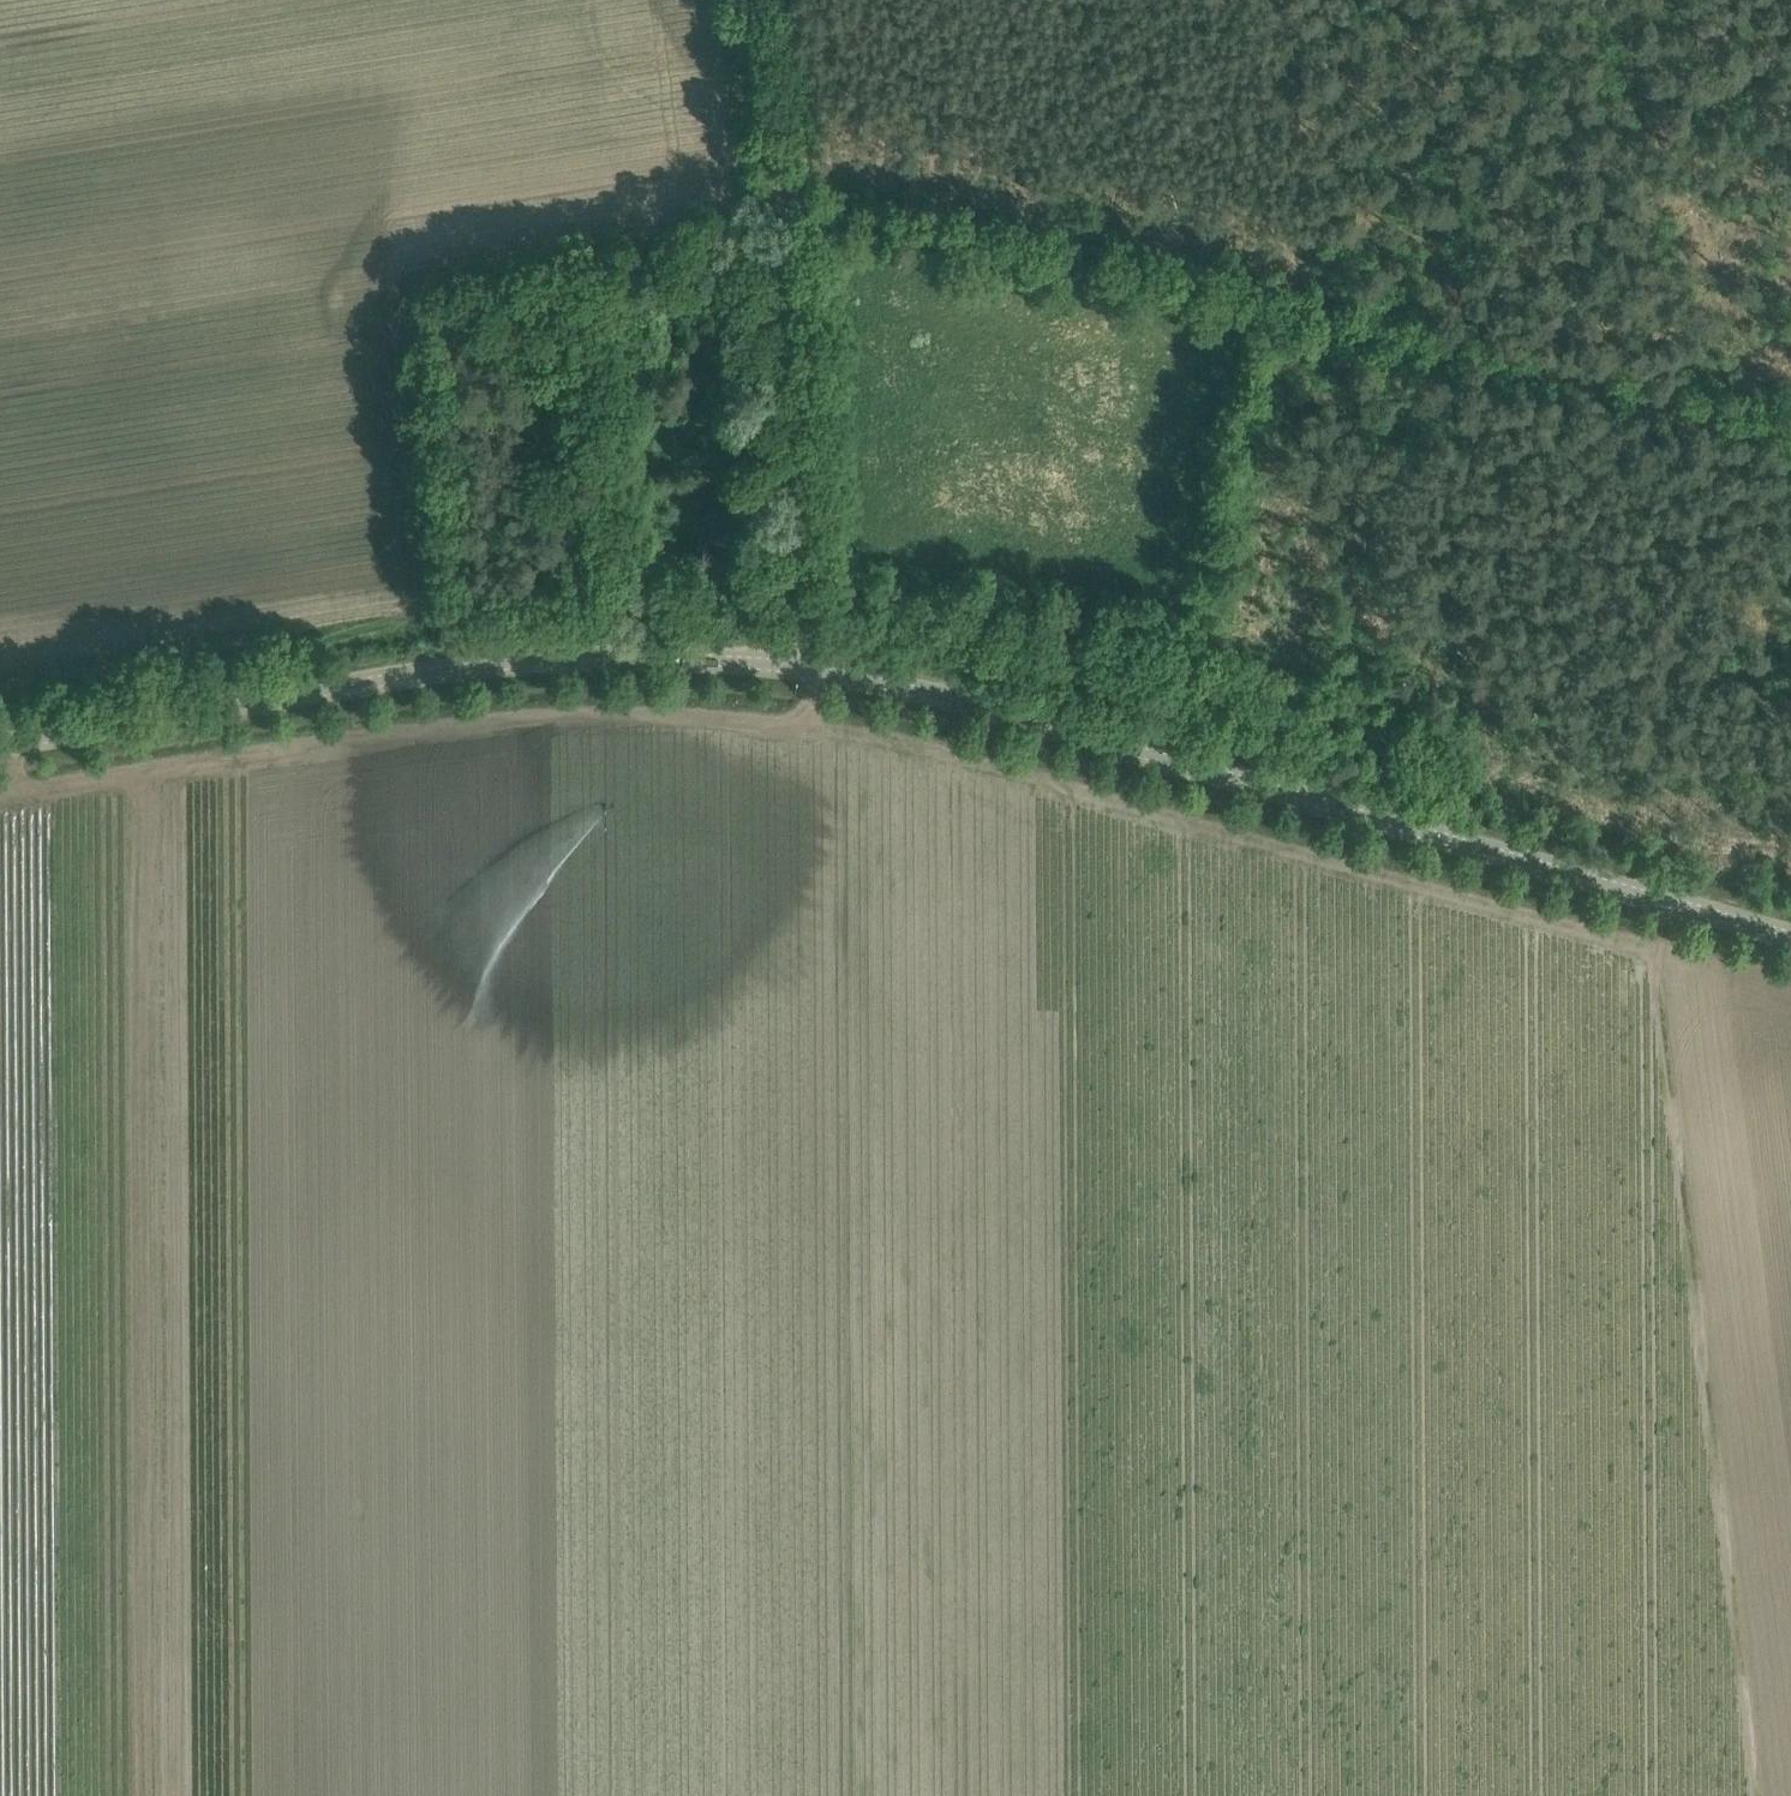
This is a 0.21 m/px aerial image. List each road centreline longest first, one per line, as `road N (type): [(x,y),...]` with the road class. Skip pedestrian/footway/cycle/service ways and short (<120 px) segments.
road 1 (tertiary): [(804,669),(946,698),(1790,937)]
road 2 (tertiary): [(0,745),(569,658),(804,669)]
road 3 (unclassified): [(804,669),(789,281),(756,0)]
road 4 (track): [(1667,390),(1611,0)]

